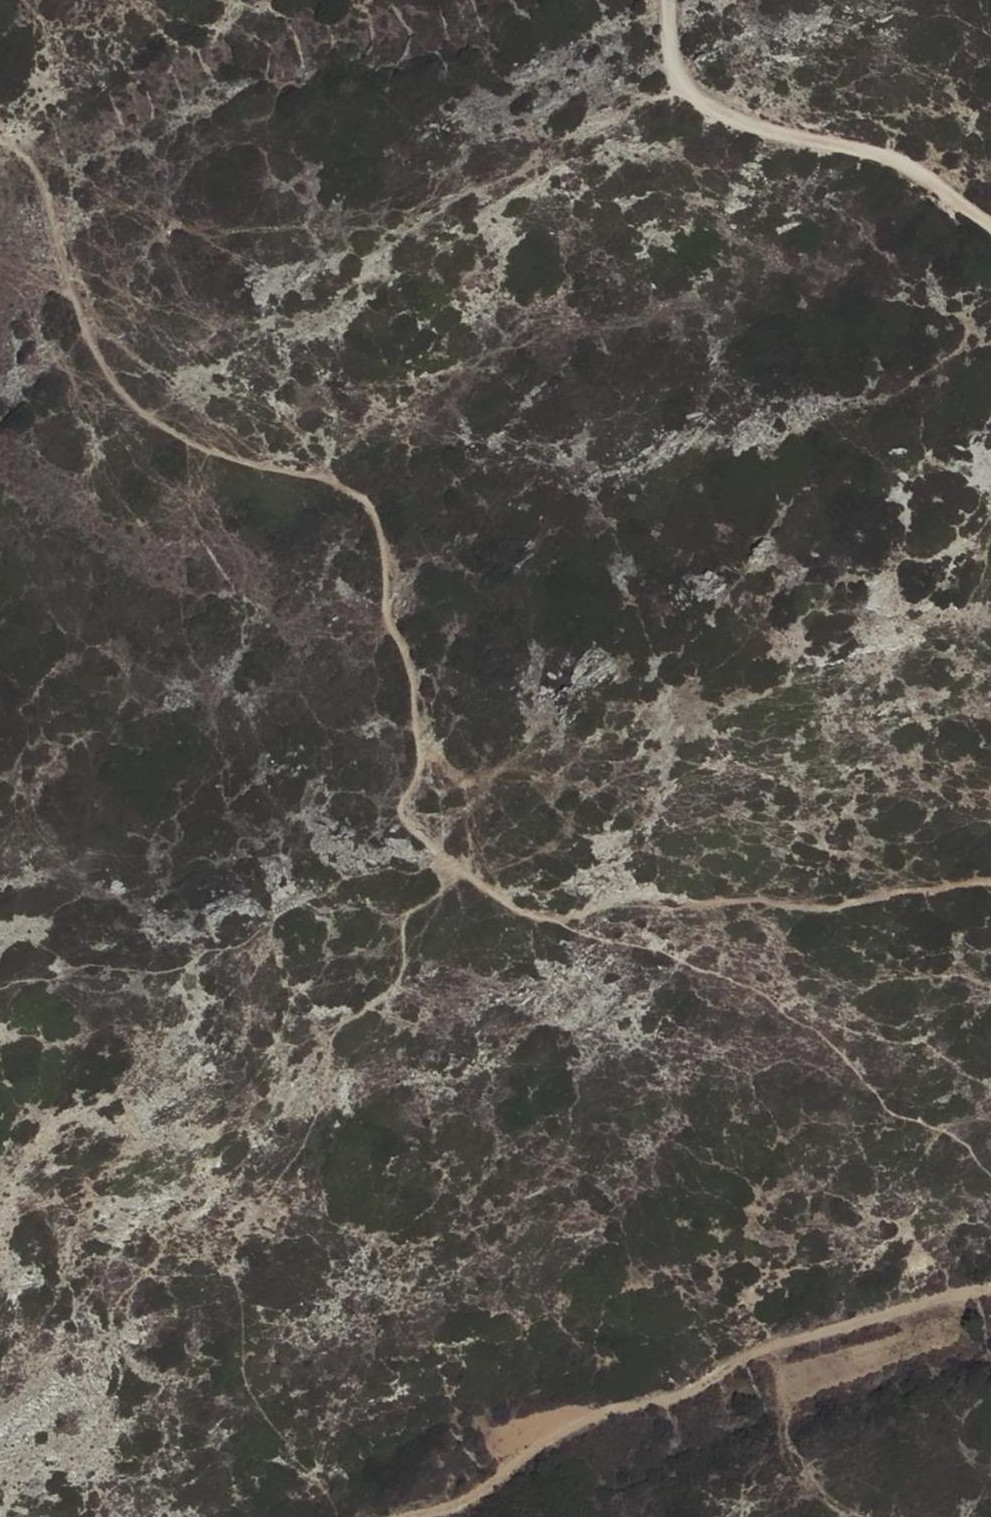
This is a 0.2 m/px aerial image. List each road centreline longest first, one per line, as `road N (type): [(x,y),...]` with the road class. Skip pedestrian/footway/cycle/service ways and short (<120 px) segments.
road 1 (track): [(990,1280),(862,1316),(650,1417),(575,1424),(436,1516)]
road 2 (track): [(673,0),(675,57),(685,85),(711,111),(774,135),(878,149),(990,227)]

